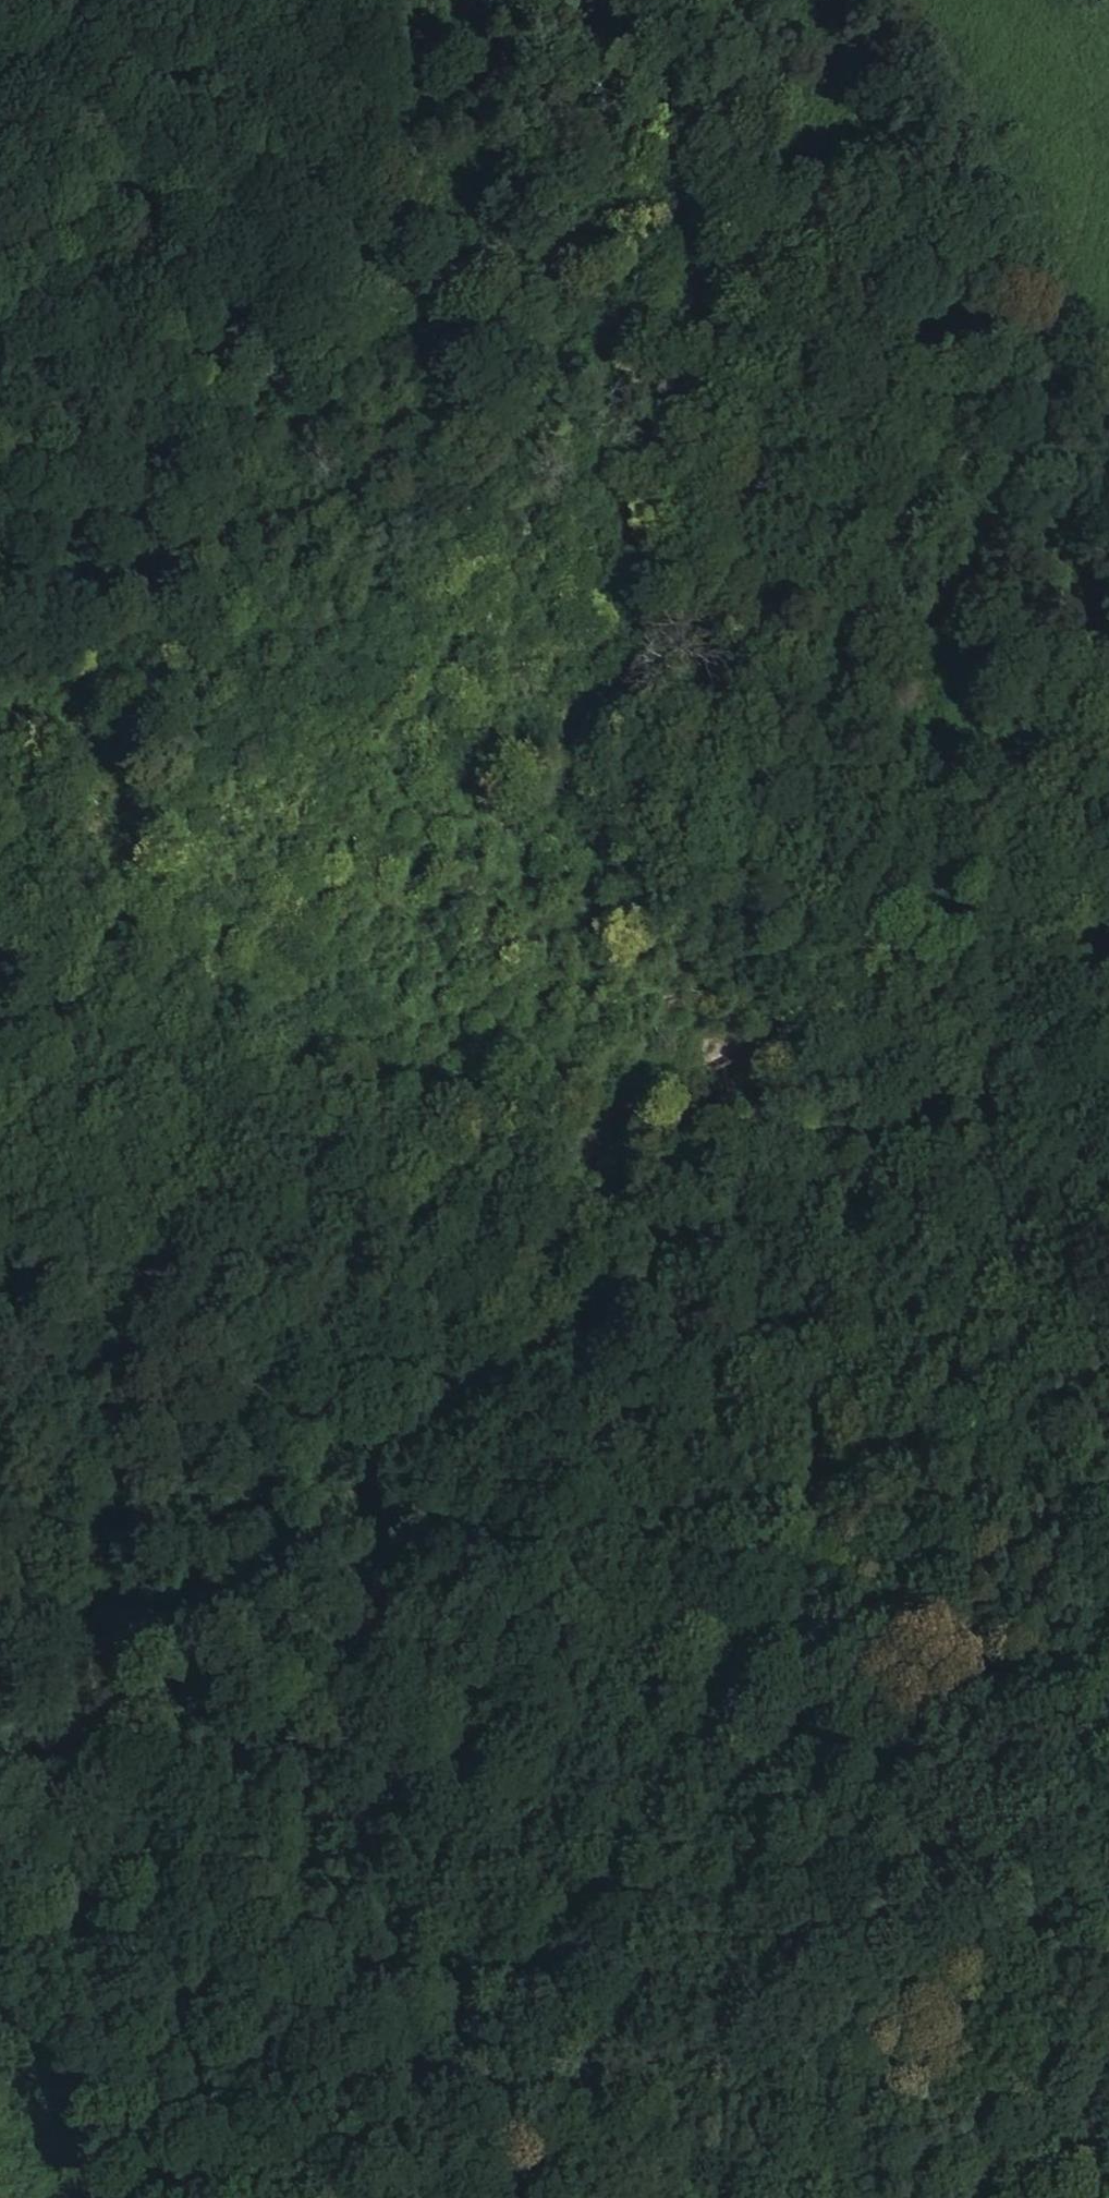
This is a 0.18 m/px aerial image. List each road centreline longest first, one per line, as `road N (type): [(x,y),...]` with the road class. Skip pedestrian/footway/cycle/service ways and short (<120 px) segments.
road 1 (track): [(1108,1075),(937,1145),(516,1289),(224,1228),(0,999)]
road 2 (track): [(1108,1516),(1067,1502),(1021,1501),(939,1516),(922,1503),(915,1486),(925,1409),(975,1303)]
road 3 (track): [(853,1173),(1108,1438)]

